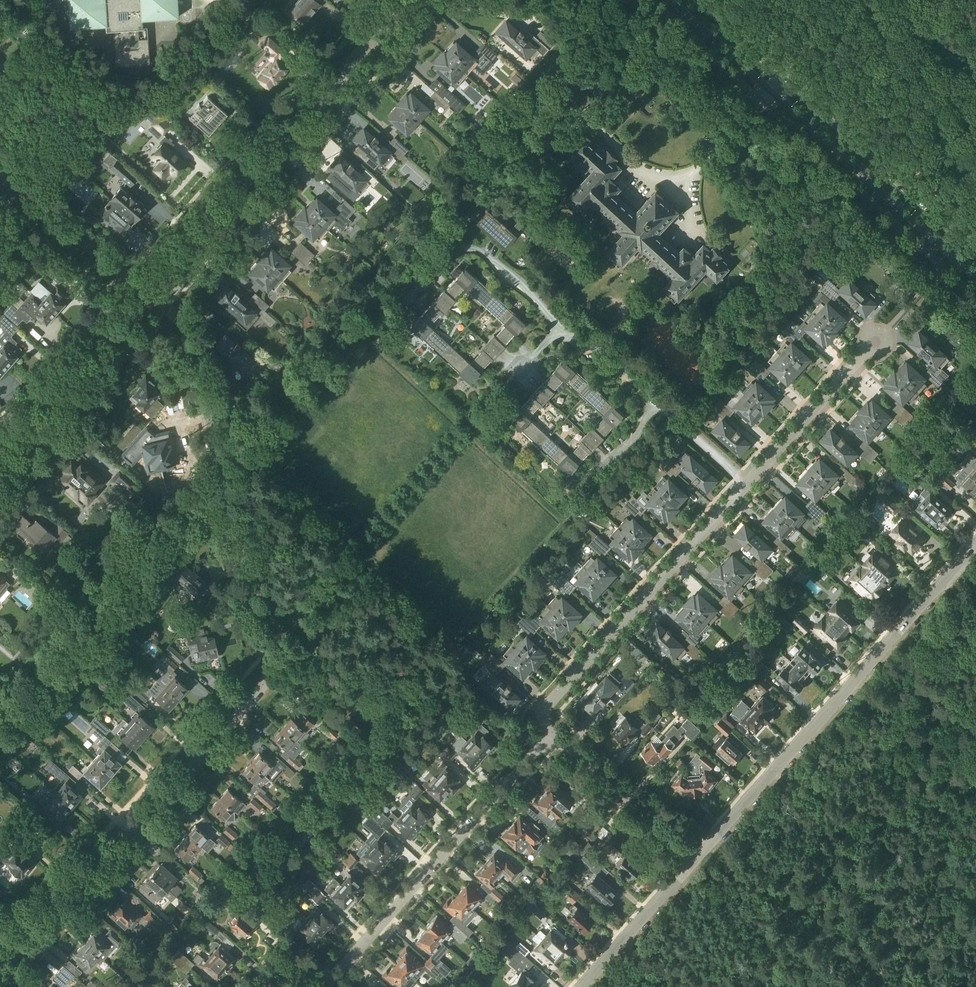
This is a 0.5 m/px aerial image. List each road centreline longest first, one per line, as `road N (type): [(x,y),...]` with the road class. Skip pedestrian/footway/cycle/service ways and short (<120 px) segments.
road 1 (residential): [(27,952),(267,680),(184,326),(144,292)]
road 2 (residential): [(695,859),(975,544)]
road 3 (residential): [(144,292),(408,0)]
road 4 (residential): [(747,483),(654,408),(615,364),(557,329),(500,266),(468,249),(444,255)]
road 5 (residential): [(546,739),(338,971),(306,986)]
road 6 (residential): [(546,739),(546,705),(747,483)]
road 7 (track): [(264,655),(459,431)]
road 8 (primary): [(769,89),(975,281)]
road 9 (primary): [(975,254),(781,75)]
road 10 (track): [(774,772),(824,786),(975,921)]
road 11 (residential): [(0,456),(144,292)]
road 12 (residential): [(695,859),(569,745),(546,739)]
road 13 (residential): [(747,483),(874,342)]
road 14 (residential): [(144,292),(0,178)]
road 15 (residential): [(581,986),(695,859)]
road 16 (track): [(802,986),(675,881)]
road 17 (primary): [(671,0),(769,89)]

